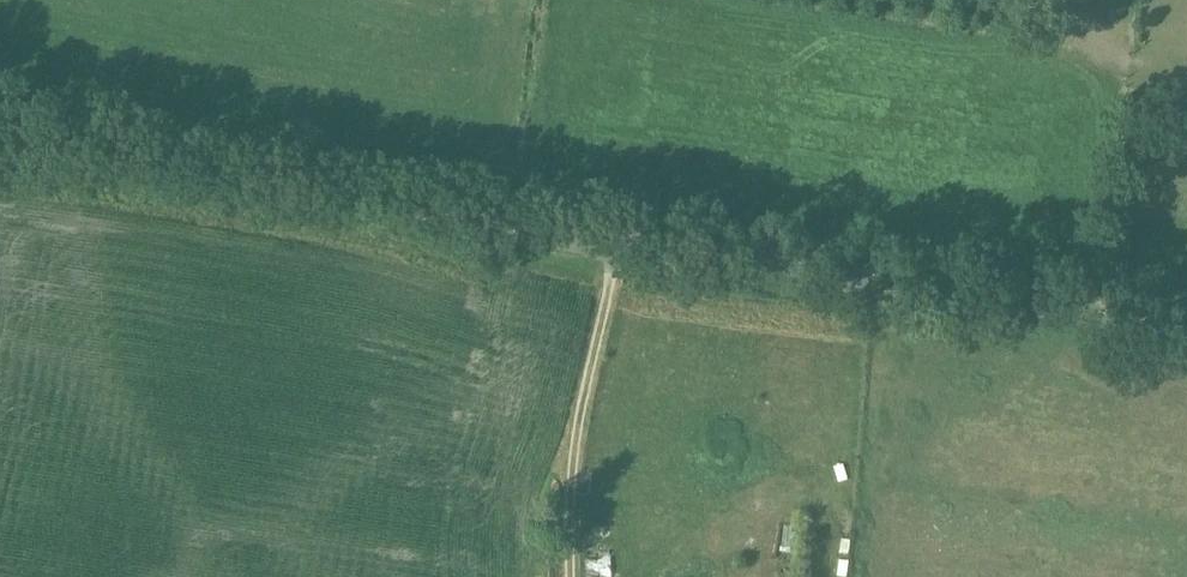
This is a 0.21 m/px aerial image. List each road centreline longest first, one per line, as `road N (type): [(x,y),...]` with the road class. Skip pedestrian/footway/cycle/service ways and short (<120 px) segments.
road 1 (unclassified): [(1186,334),(0,135)]

